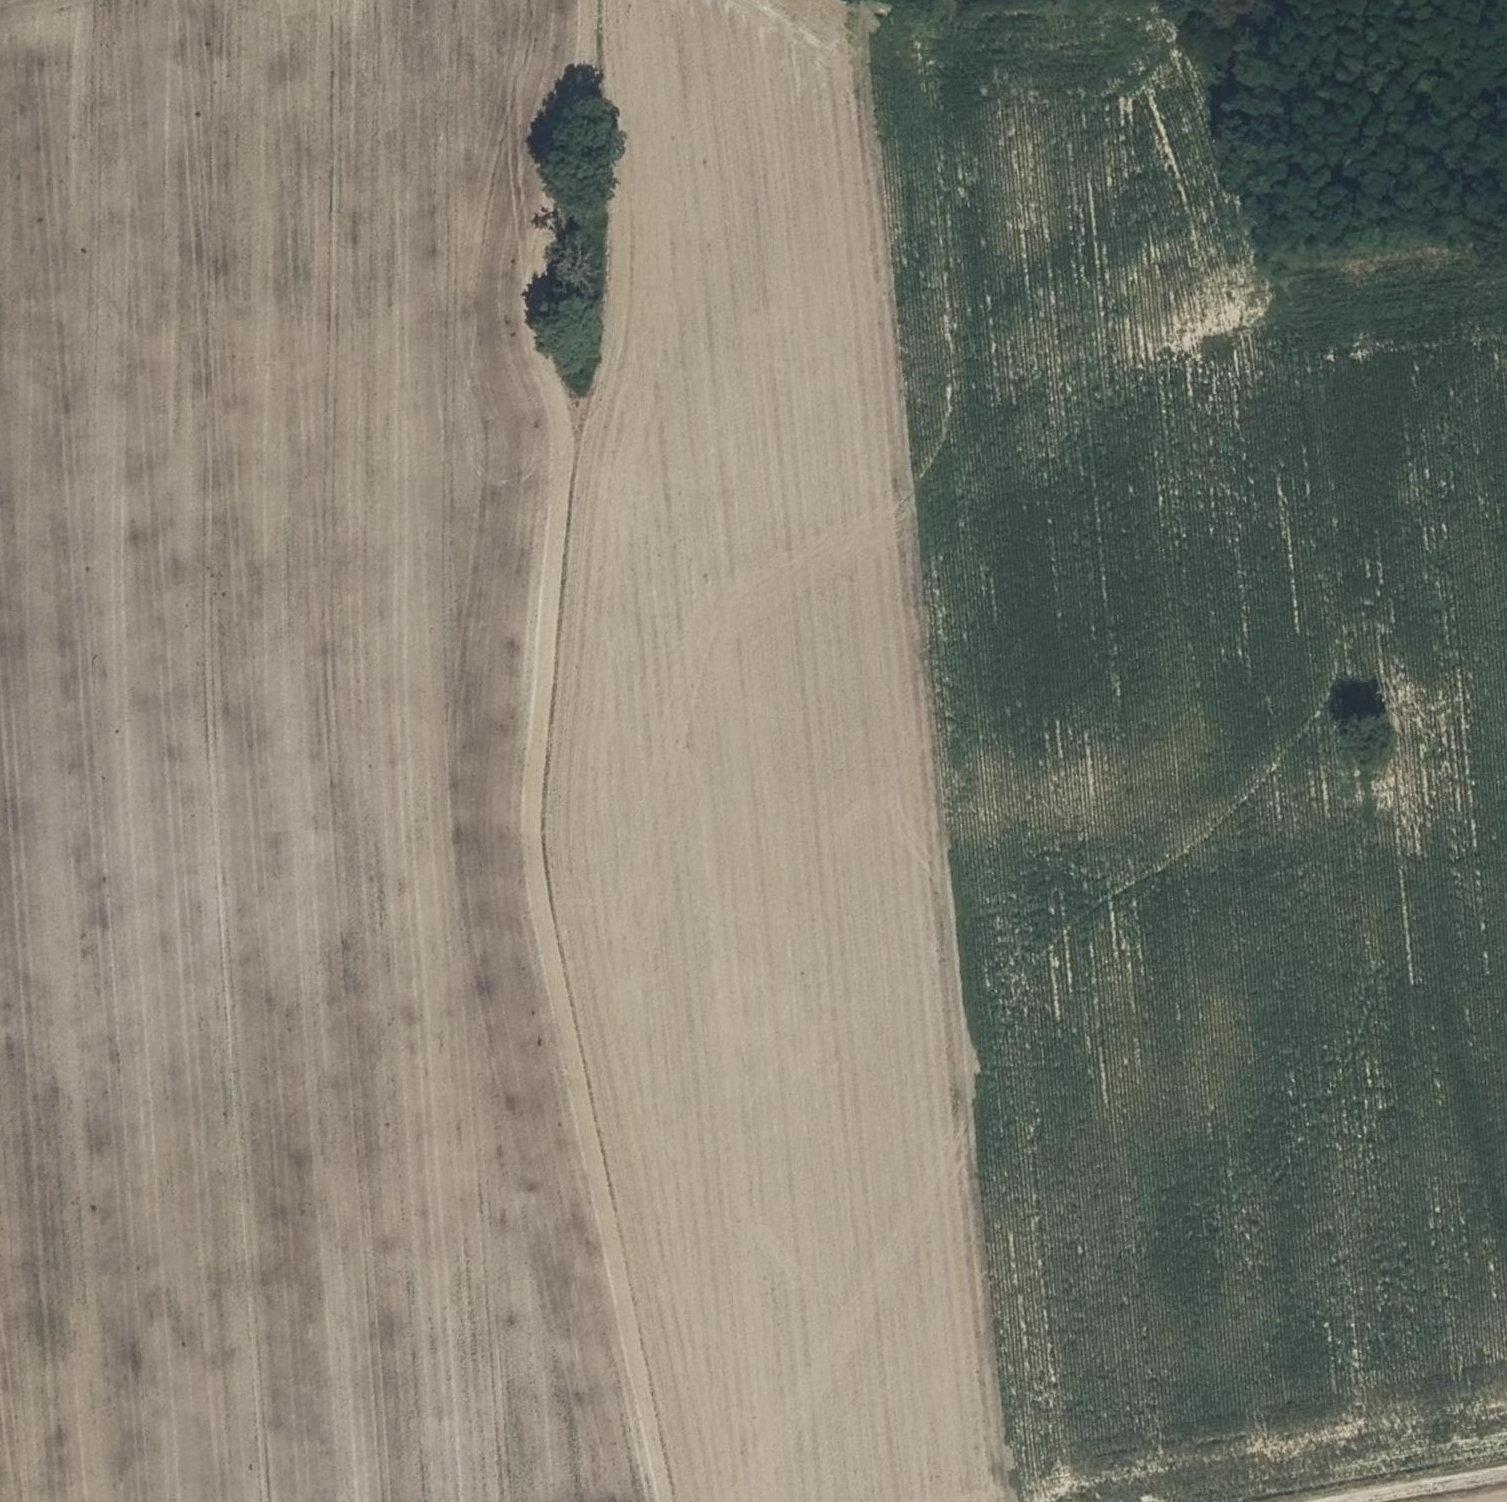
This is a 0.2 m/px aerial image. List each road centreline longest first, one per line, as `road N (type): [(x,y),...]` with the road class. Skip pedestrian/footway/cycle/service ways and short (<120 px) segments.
road 1 (track): [(1506,1476),(1352,1501)]

